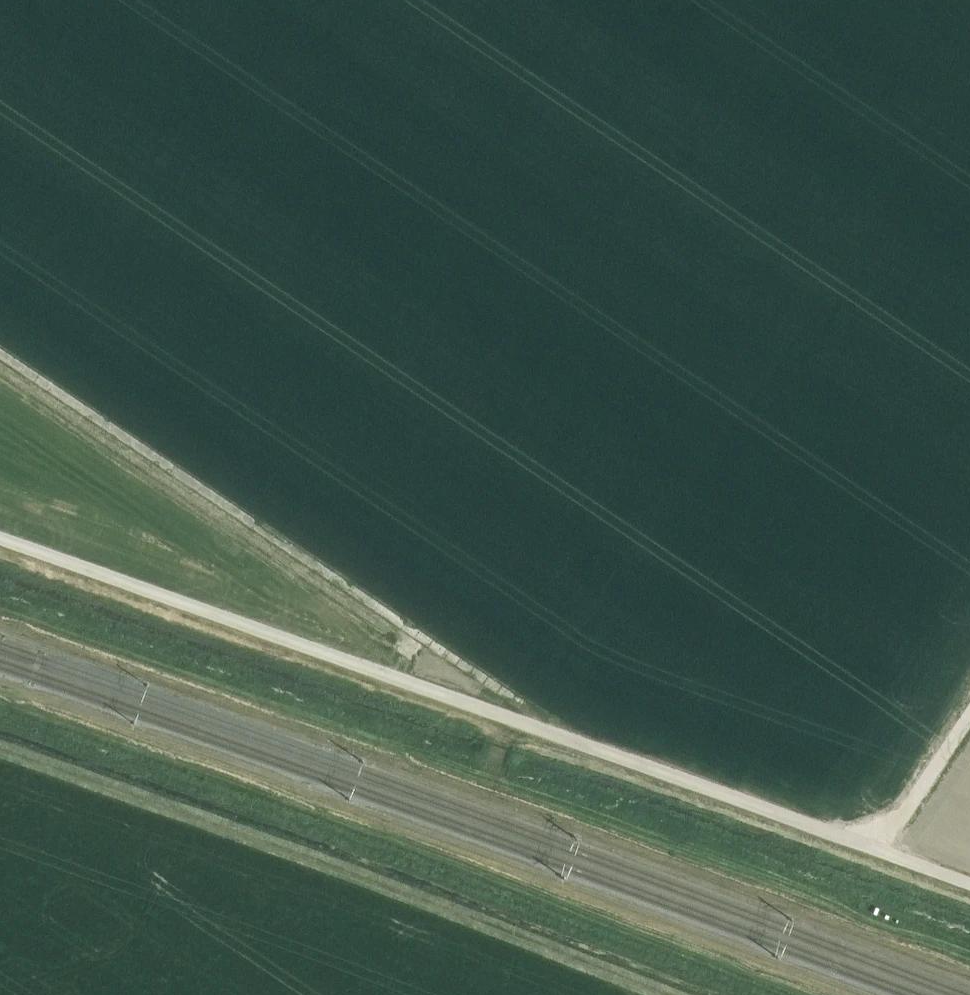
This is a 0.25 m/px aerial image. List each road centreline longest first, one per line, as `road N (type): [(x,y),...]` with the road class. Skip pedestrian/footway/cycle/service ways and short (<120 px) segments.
road 1 (track): [(874,848),(969,706)]

